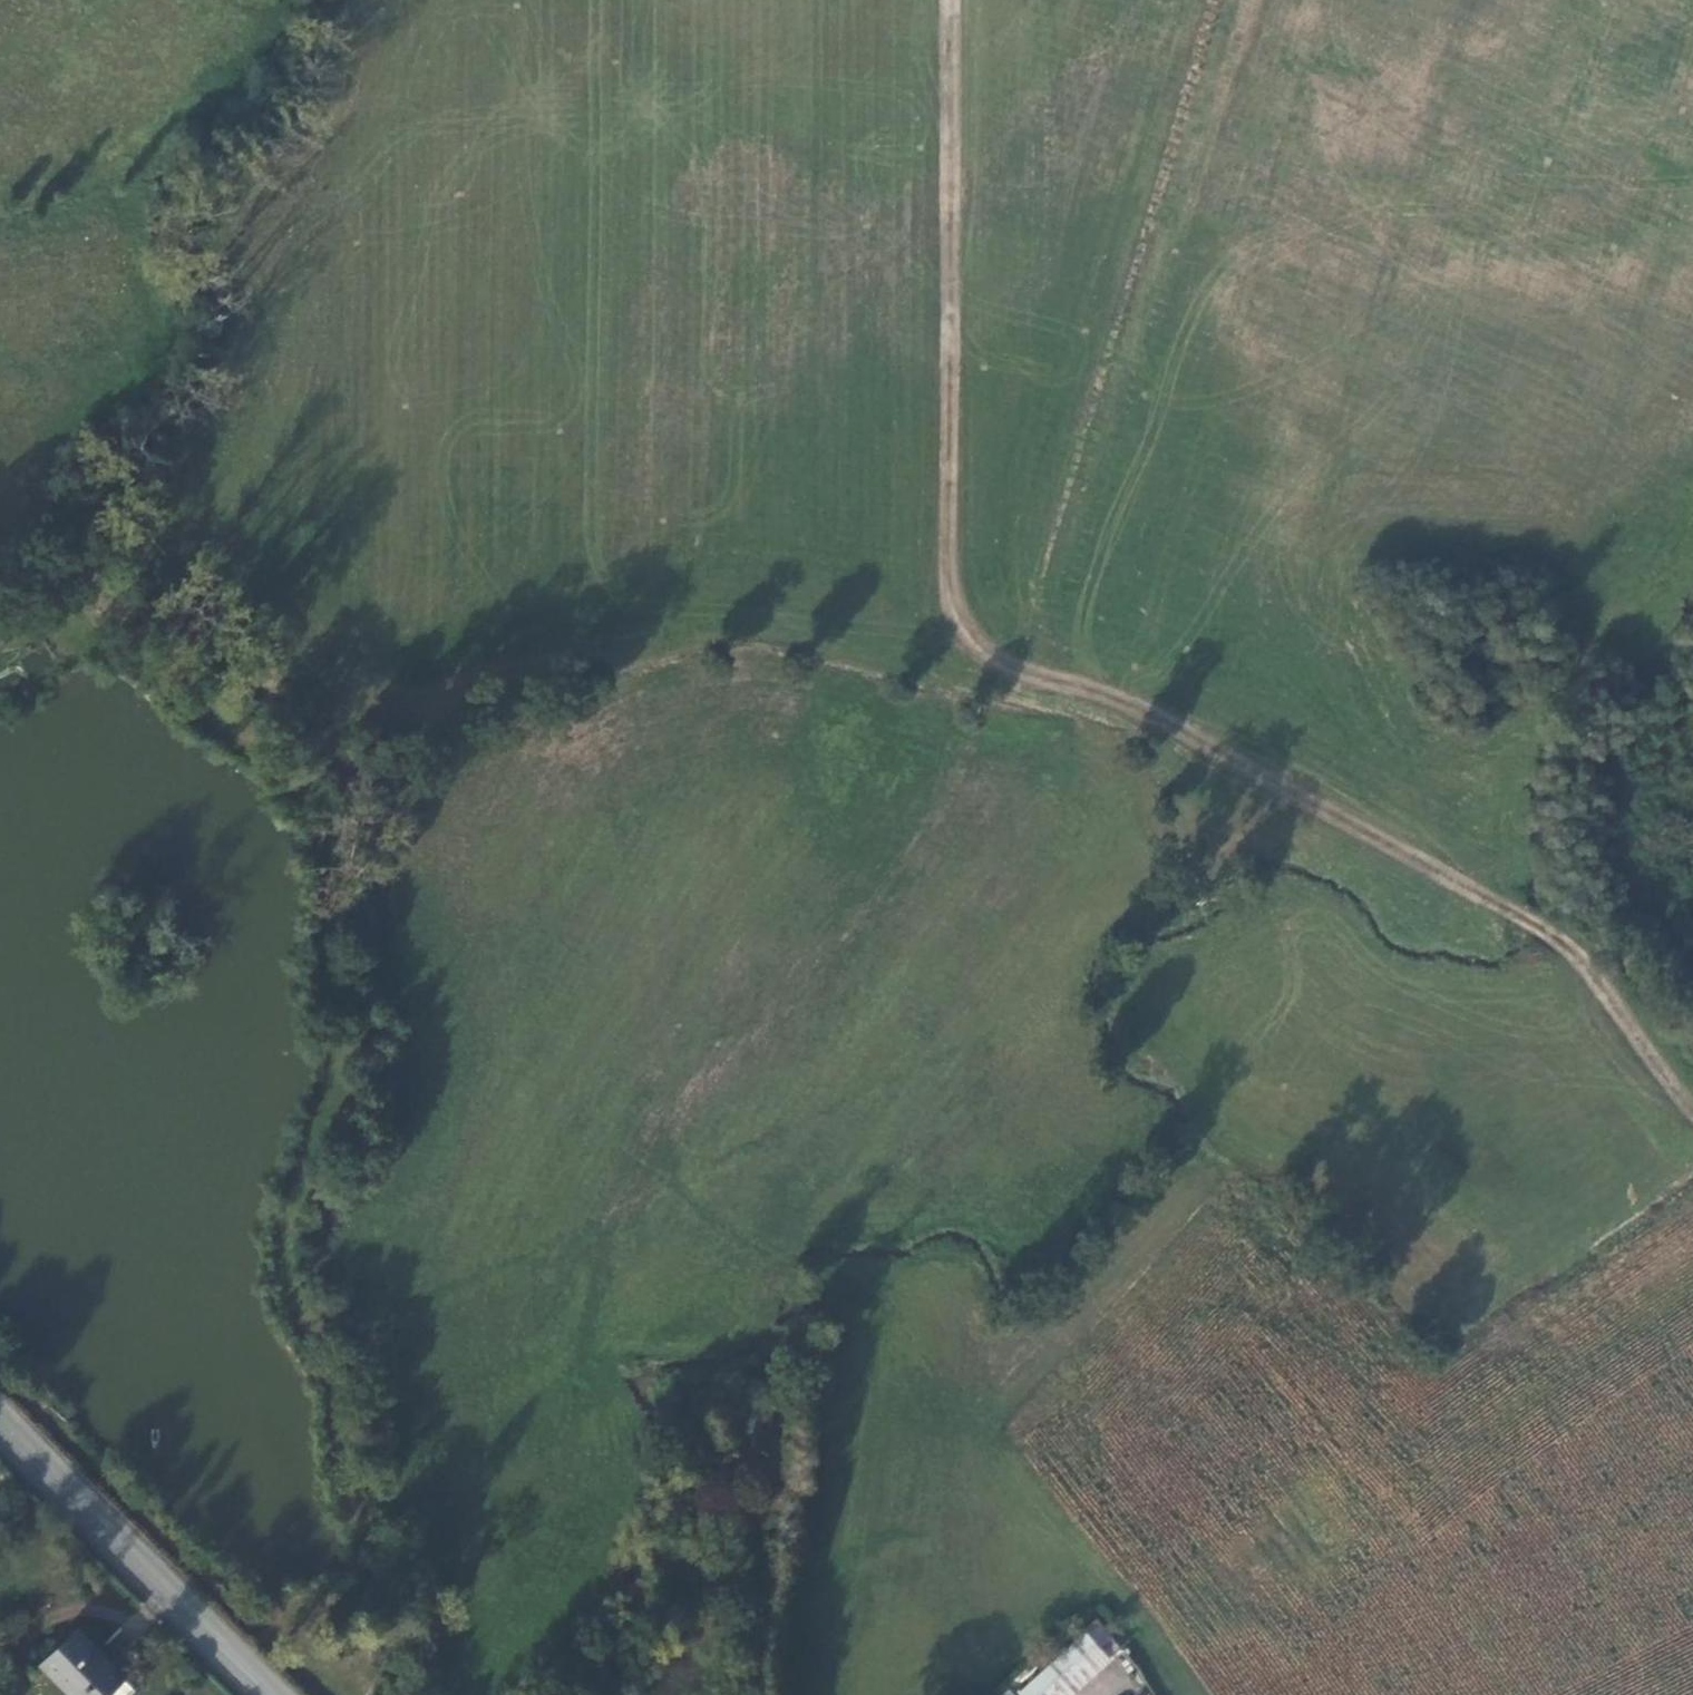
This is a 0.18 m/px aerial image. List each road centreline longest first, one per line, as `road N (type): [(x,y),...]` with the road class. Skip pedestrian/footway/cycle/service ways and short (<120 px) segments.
road 1 (tertiary): [(0,1413),(281,1694)]

